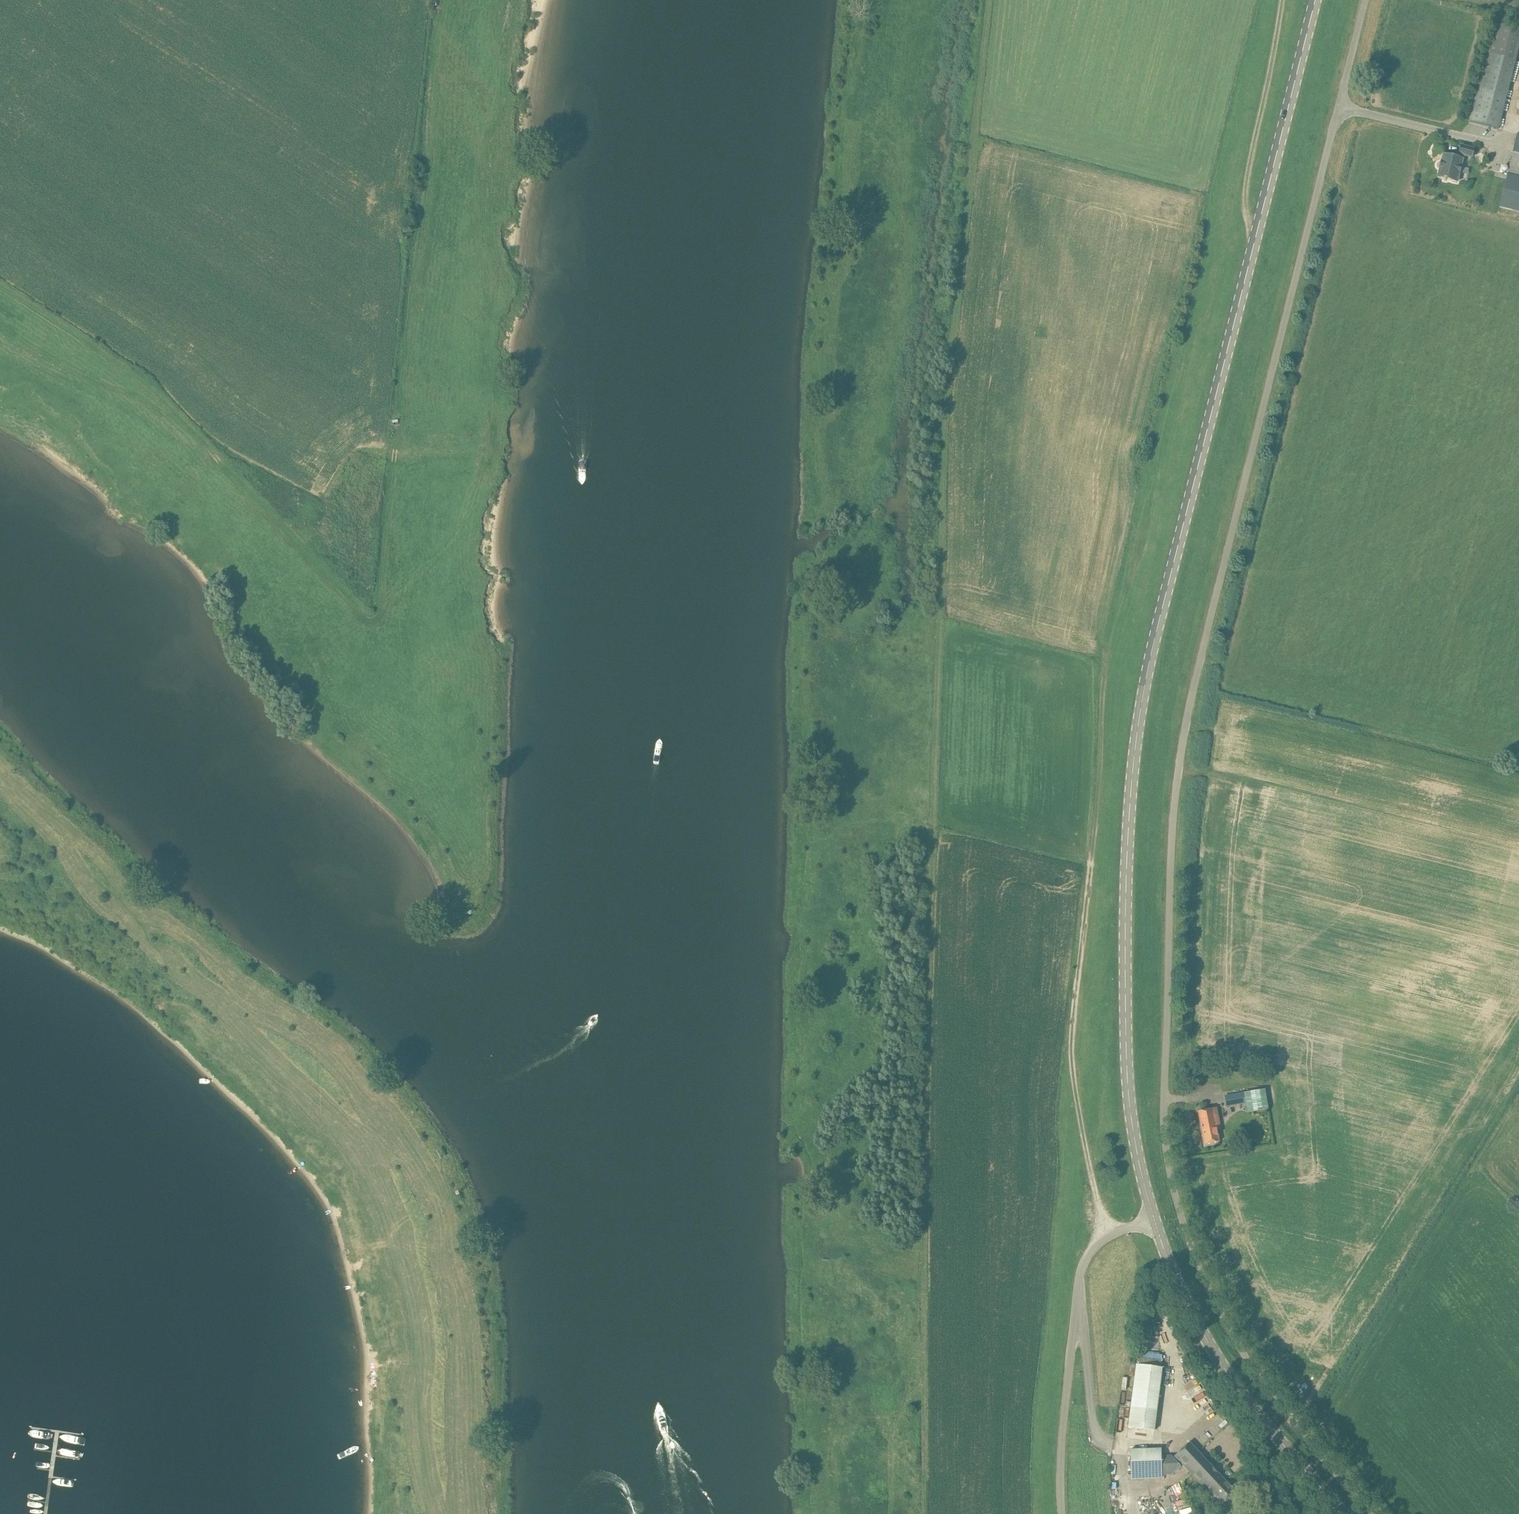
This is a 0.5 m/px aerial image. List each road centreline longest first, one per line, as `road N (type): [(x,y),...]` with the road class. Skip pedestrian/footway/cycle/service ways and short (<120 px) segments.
road 1 (unclassified): [(1369,1513),(1267,1390),(1216,1308),(1179,1210),(1164,1128),(1182,749),(1365,0)]
road 2 (secondary): [(1154,1218),(1135,1144),(1126,1050),(1135,747),(1152,649),(1314,0)]
road 3 (track): [(1104,1238),(1070,1035),(1098,772)]
road 4 (secondary): [(1344,1513),(1213,1350),(1154,1218)]
road 5 (unclassified): [(1061,1513),(1061,1441),(1082,1265),(1104,1238),(1154,1218)]
road 6 (track): [(1280,0),(1246,190),(1254,240)]

